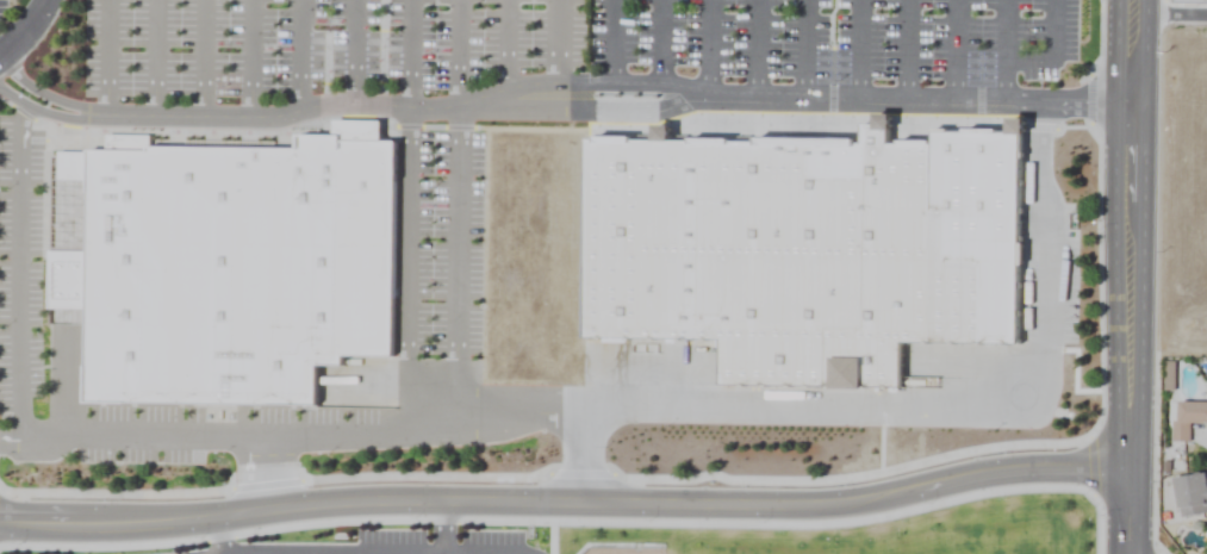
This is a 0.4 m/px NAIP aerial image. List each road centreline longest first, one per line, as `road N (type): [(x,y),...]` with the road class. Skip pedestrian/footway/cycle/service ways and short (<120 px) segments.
road 1 (residential): [(1132,467),(1065,462),(979,471),(845,509),(342,499),(155,522),(0,523)]
road 2 (tertiary): [(1131,553),(1138,17)]

